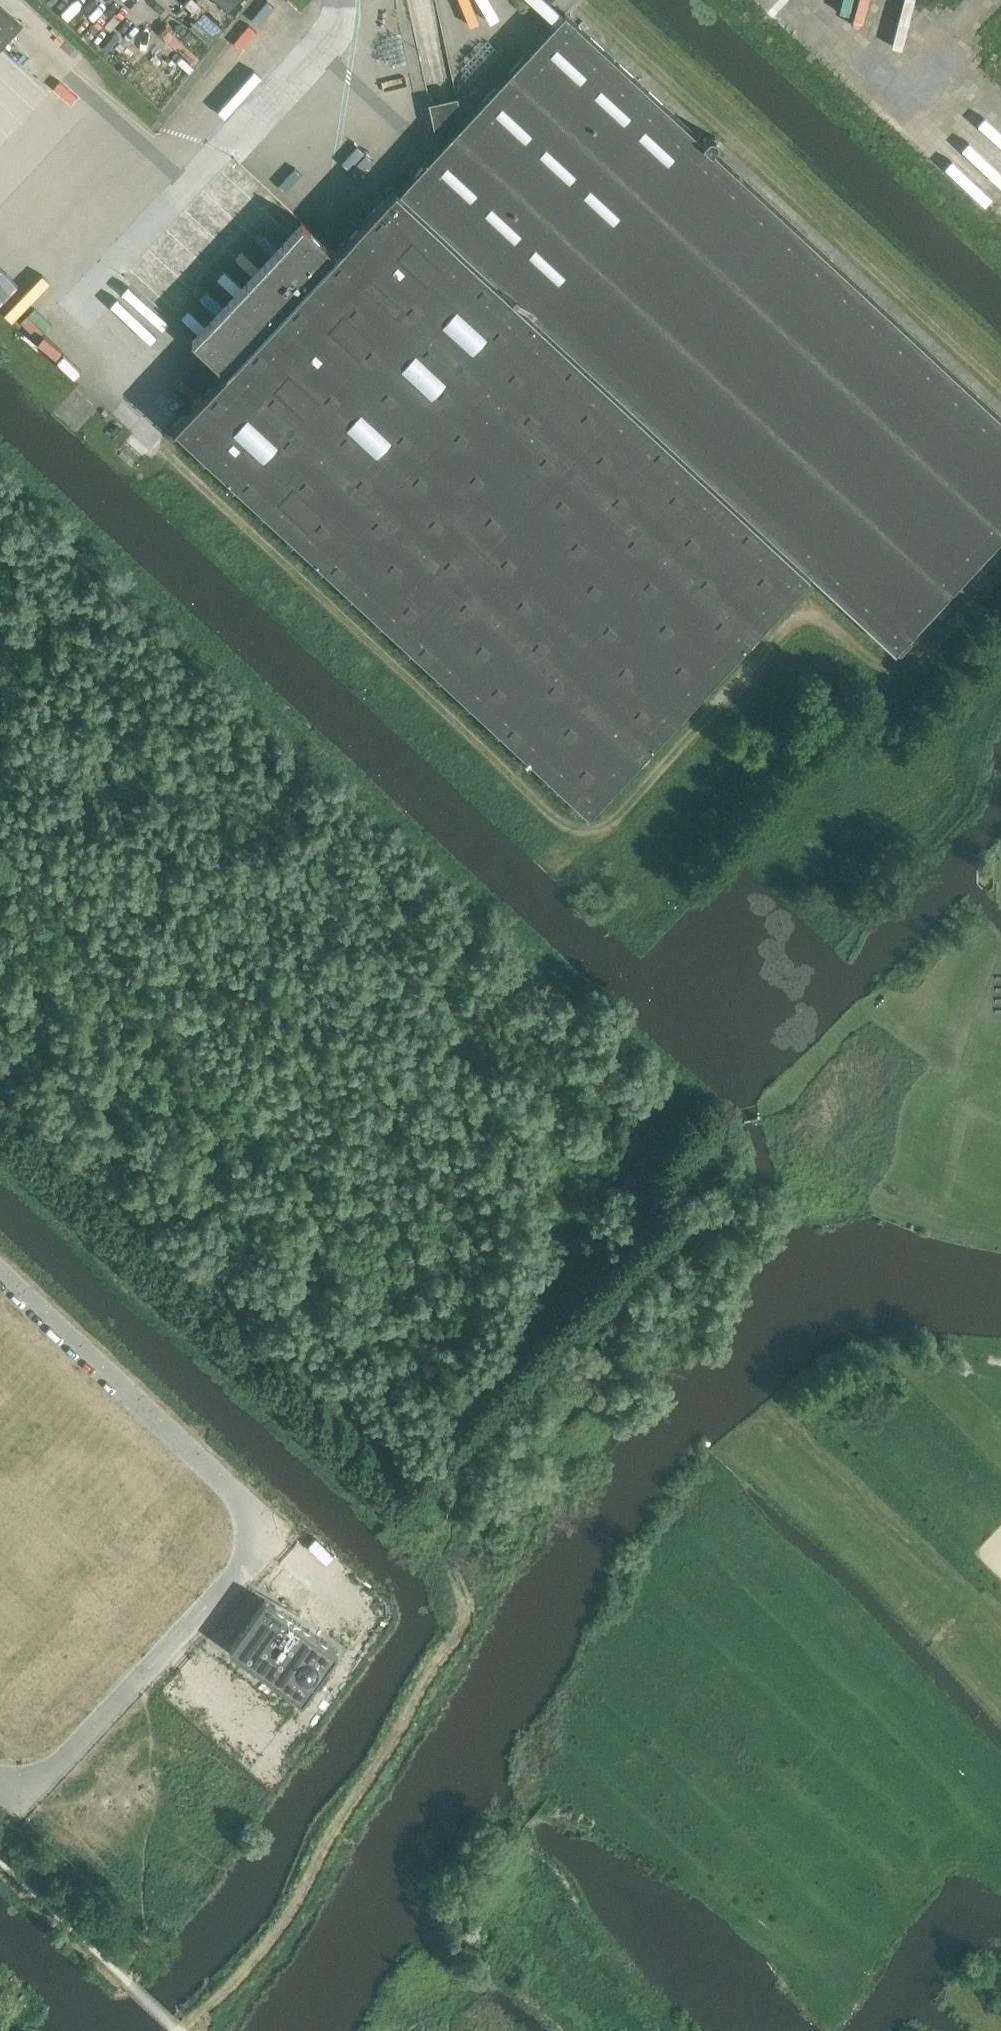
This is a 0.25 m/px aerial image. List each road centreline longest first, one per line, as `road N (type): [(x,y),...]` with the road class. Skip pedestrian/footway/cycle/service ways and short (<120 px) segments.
road 1 (residential): [(0,1783),(37,1784),(53,1773),(276,1535),(0,1271)]

